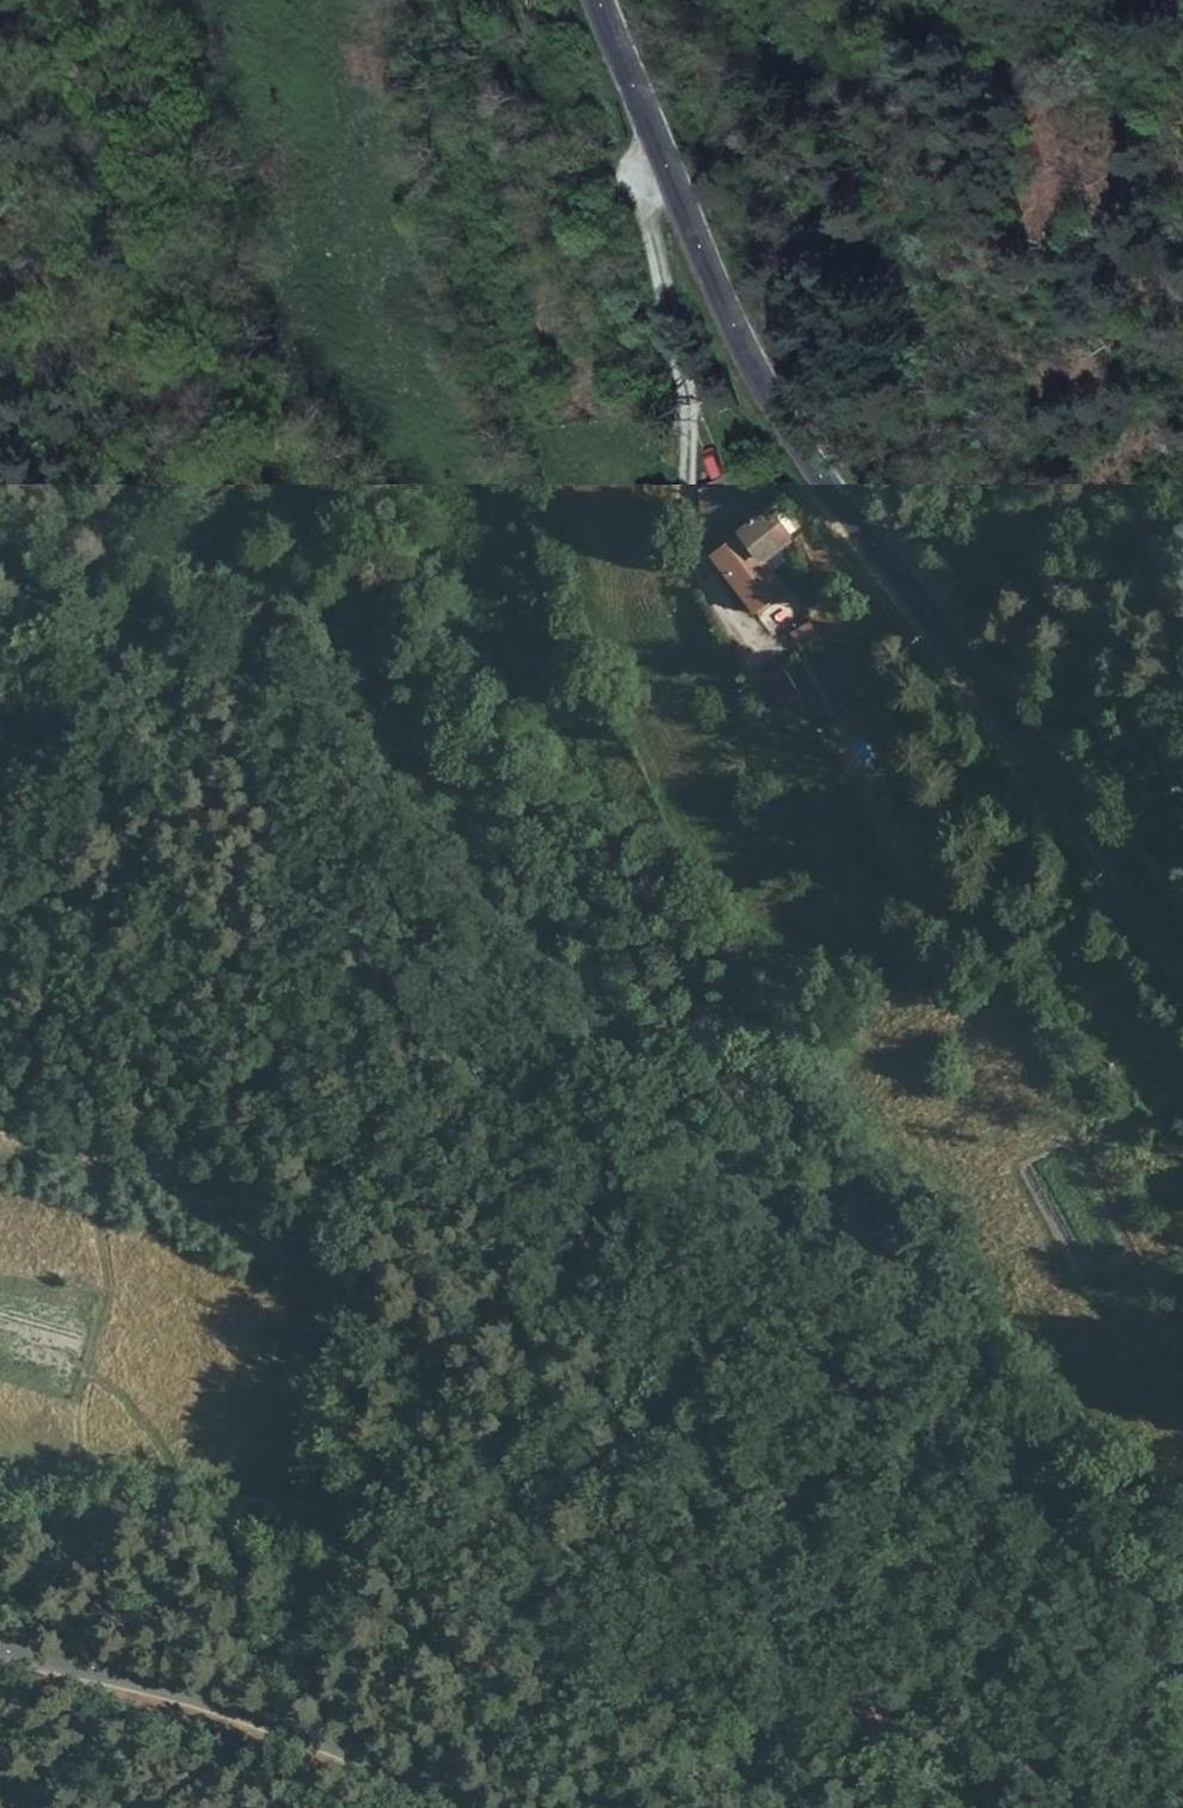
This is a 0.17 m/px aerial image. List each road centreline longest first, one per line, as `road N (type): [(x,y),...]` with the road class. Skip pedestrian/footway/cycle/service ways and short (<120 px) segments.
road 1 (tertiary): [(598,0),(744,351),(809,457),(1182,936)]
road 2 (tertiary): [(472,1807),(0,1659)]

